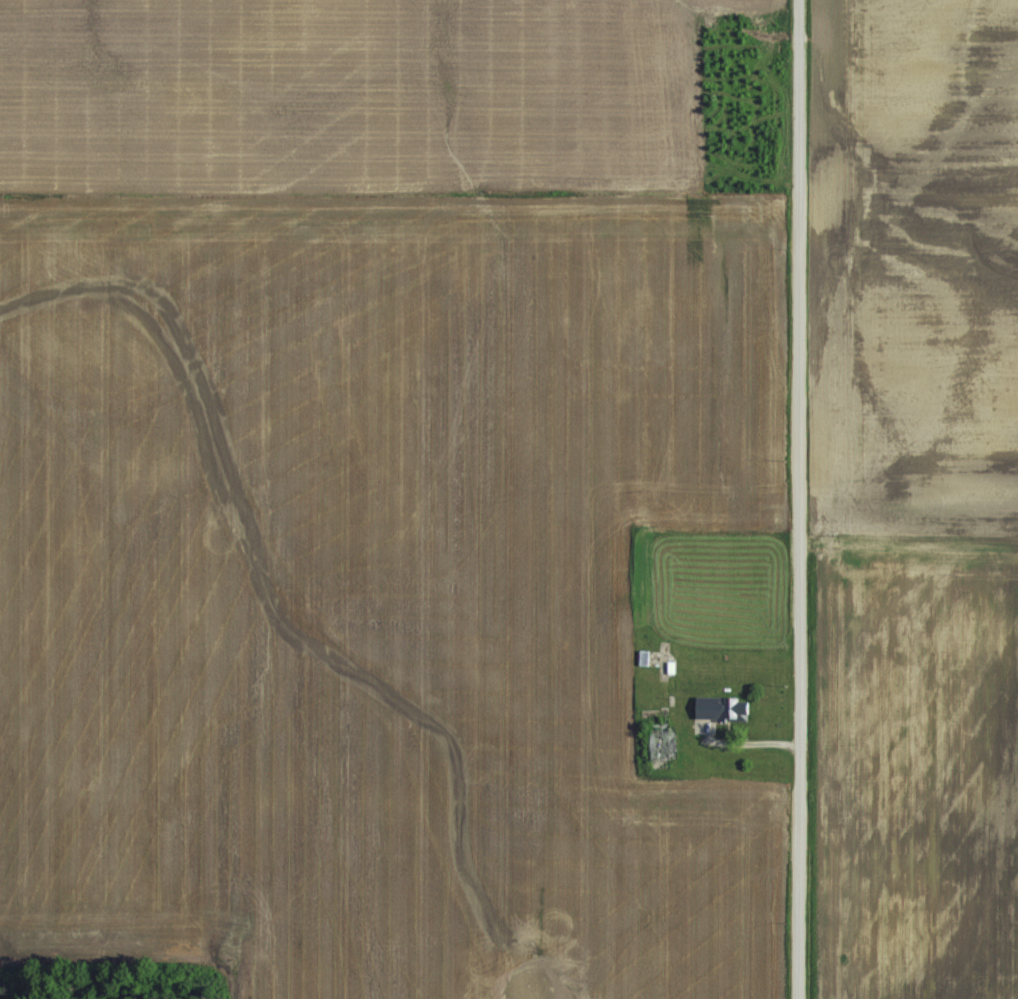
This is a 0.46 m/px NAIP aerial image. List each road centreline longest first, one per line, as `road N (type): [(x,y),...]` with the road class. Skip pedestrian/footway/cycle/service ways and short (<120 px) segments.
road 1 (residential): [(777,998),(786,0)]

